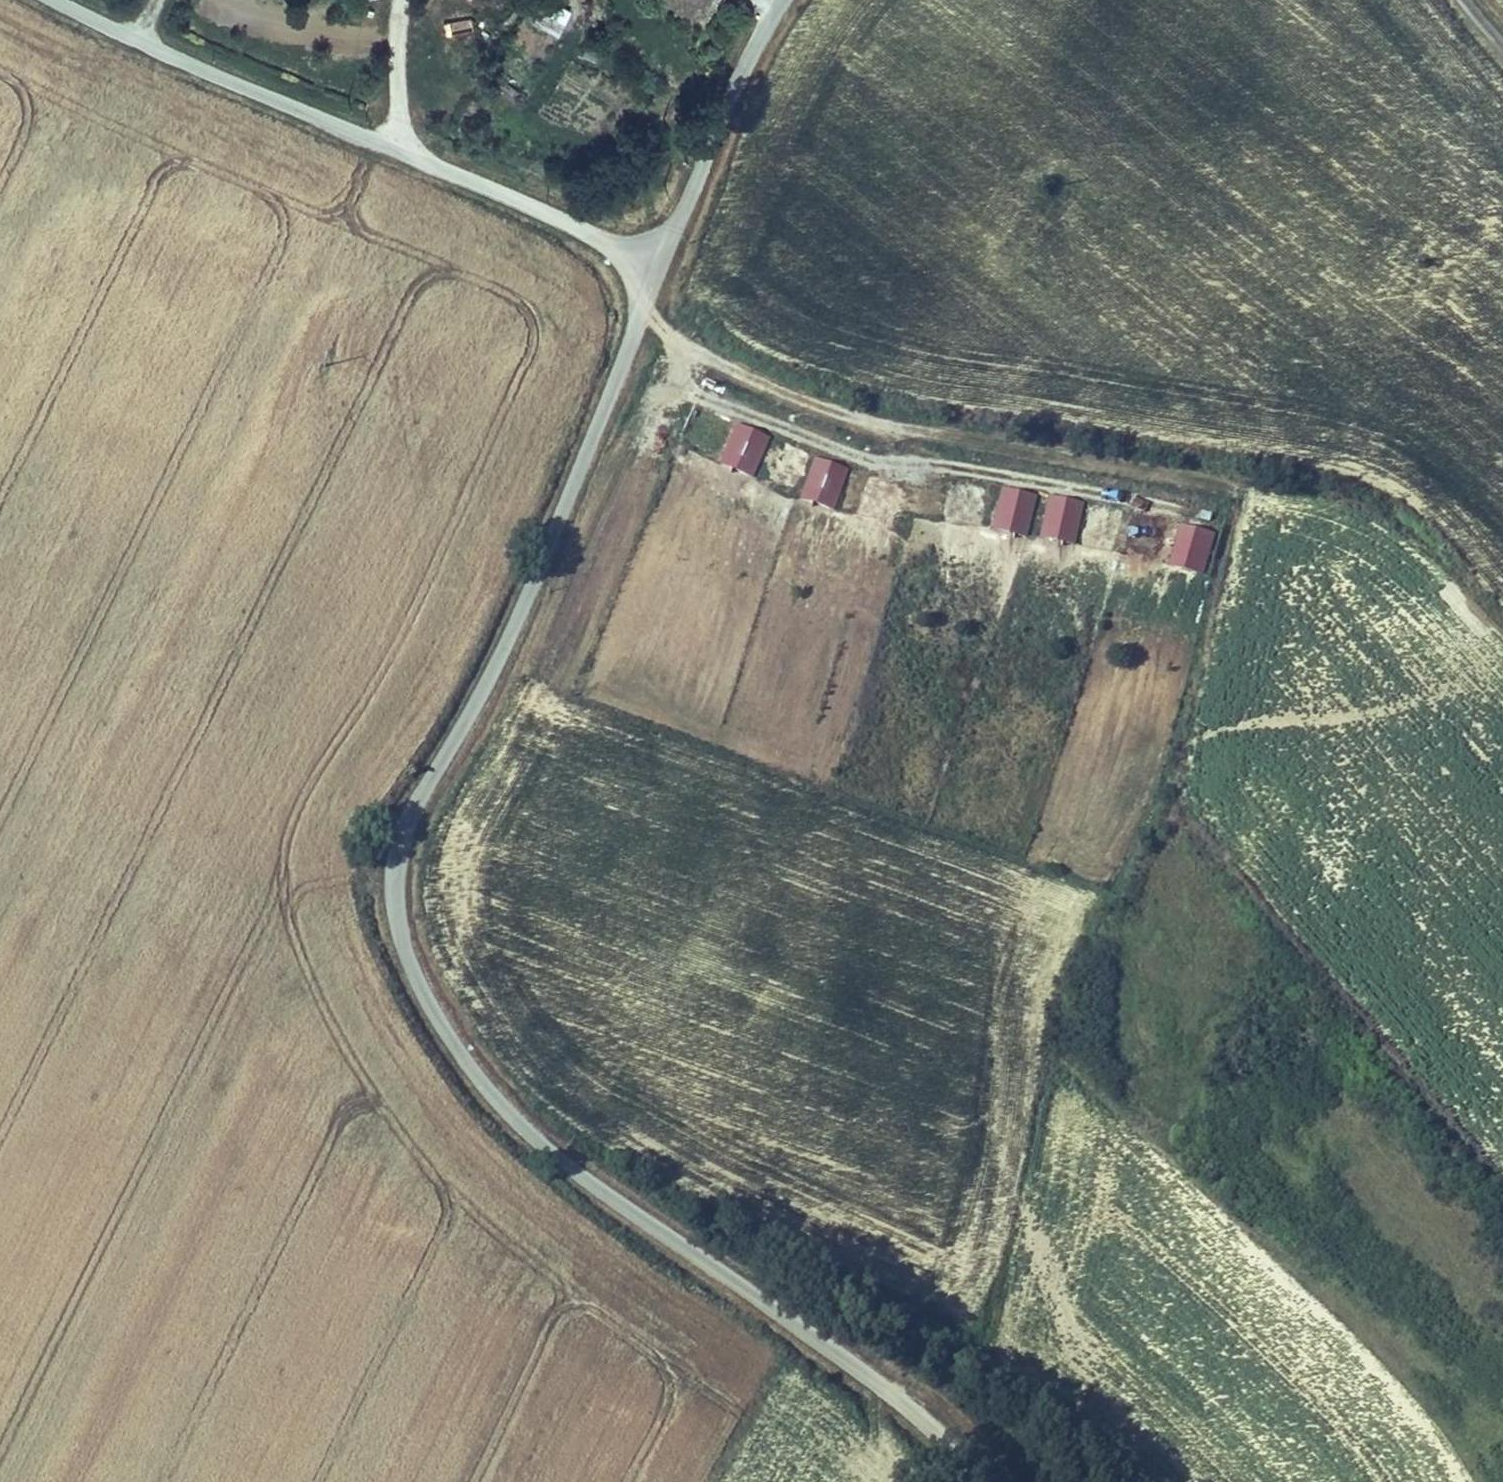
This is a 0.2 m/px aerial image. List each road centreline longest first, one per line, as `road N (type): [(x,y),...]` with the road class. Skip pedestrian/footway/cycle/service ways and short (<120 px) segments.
road 1 (tertiary): [(987,1481),(882,1385),(627,1208),(511,1113),(432,1008),(397,921),(396,859),(406,828),(528,598),(661,264)]
road 2 (unclassified): [(52,0),(661,264)]
road 3 (track): [(1235,492),(856,418),(713,359),(643,312)]
road 4 (tertiary): [(661,264),(739,76),(781,0)]

